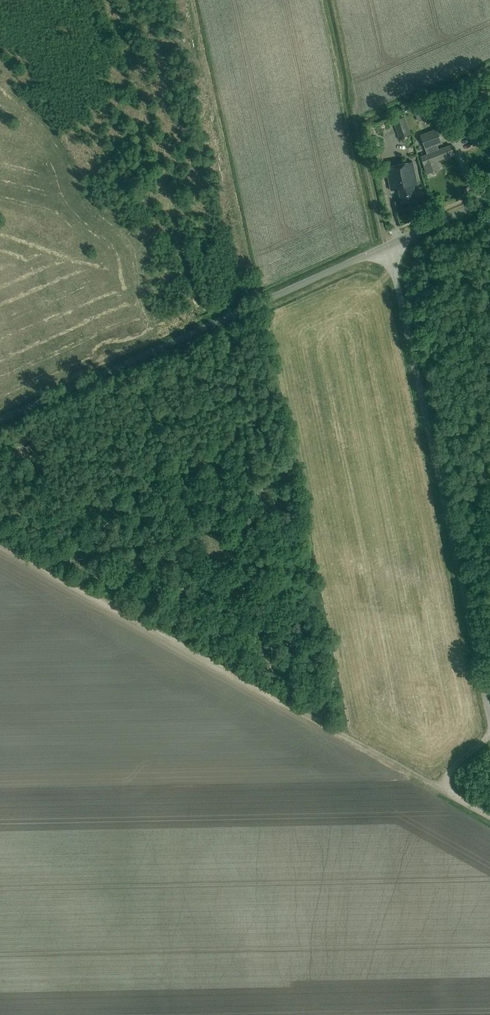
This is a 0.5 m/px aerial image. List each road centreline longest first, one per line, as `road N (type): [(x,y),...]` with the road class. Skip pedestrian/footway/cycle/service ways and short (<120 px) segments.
road 1 (track): [(489,736),(448,775),(451,794),(0,543)]
road 2 (unclassified): [(489,721),(389,245)]
road 3 (unclassified): [(0,420),(389,245)]

